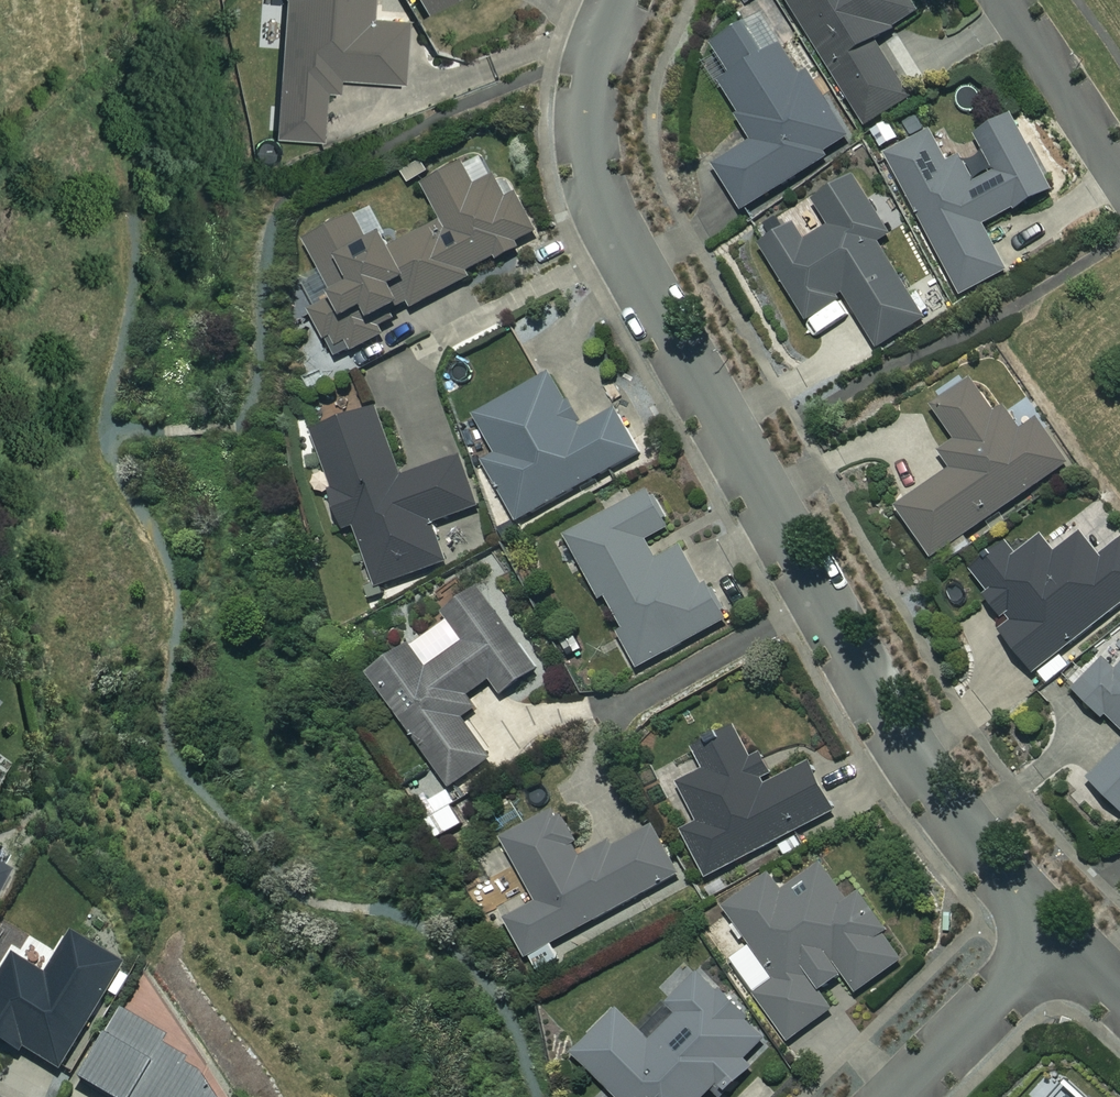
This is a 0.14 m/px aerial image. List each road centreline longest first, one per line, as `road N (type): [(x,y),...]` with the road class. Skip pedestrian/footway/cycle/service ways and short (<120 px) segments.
road 1 (residential): [(618,0),(588,92),(603,205),(888,719),(988,859),(1057,935)]
road 2 (residential): [(896,1096),(1057,935)]
road 3 (residential): [(1119,174),(1005,0)]

